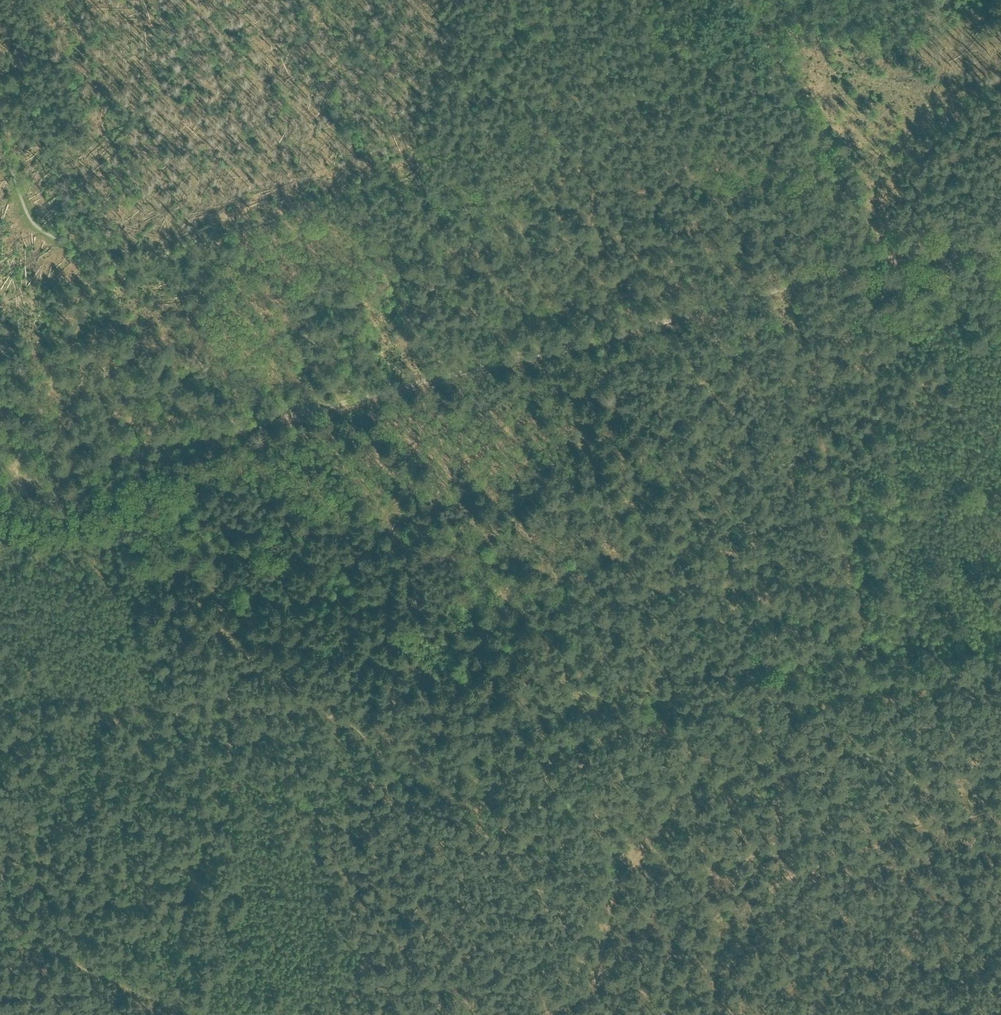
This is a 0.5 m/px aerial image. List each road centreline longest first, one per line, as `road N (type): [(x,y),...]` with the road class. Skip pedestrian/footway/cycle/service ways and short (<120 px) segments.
road 1 (track): [(597,994),(645,843),(728,731),(798,710),(835,679),(851,643),(784,285)]
road 2 (track): [(784,285),(19,483)]
road 3 (track): [(884,244),(746,0)]

